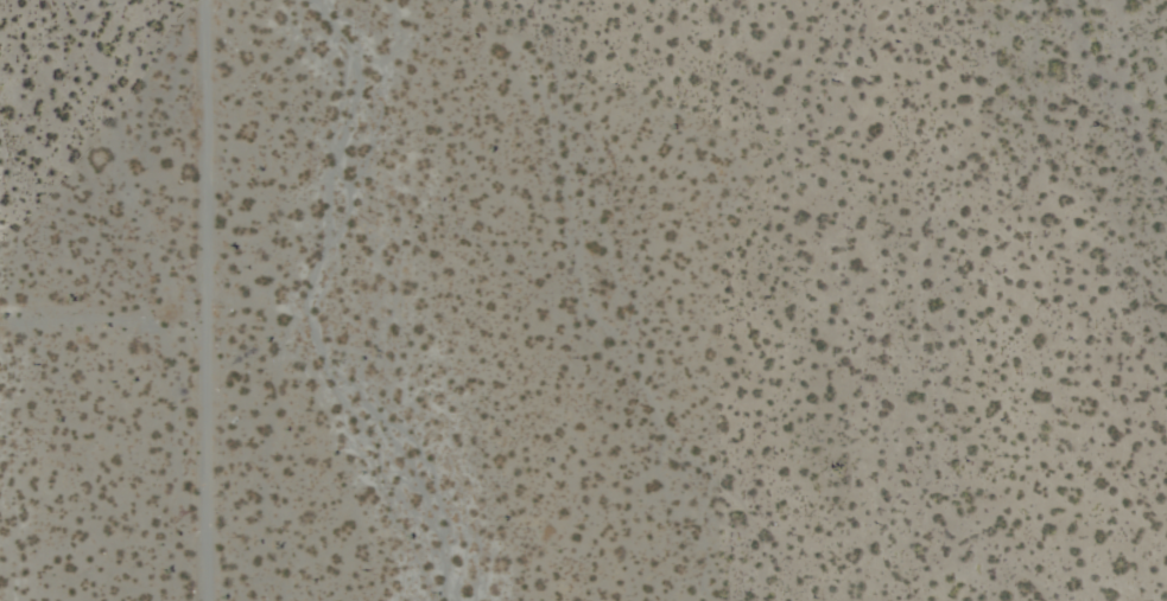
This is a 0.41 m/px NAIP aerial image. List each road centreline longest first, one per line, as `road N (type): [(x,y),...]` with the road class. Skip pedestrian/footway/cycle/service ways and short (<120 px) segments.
road 1 (residential): [(205,600),(205,0)]

